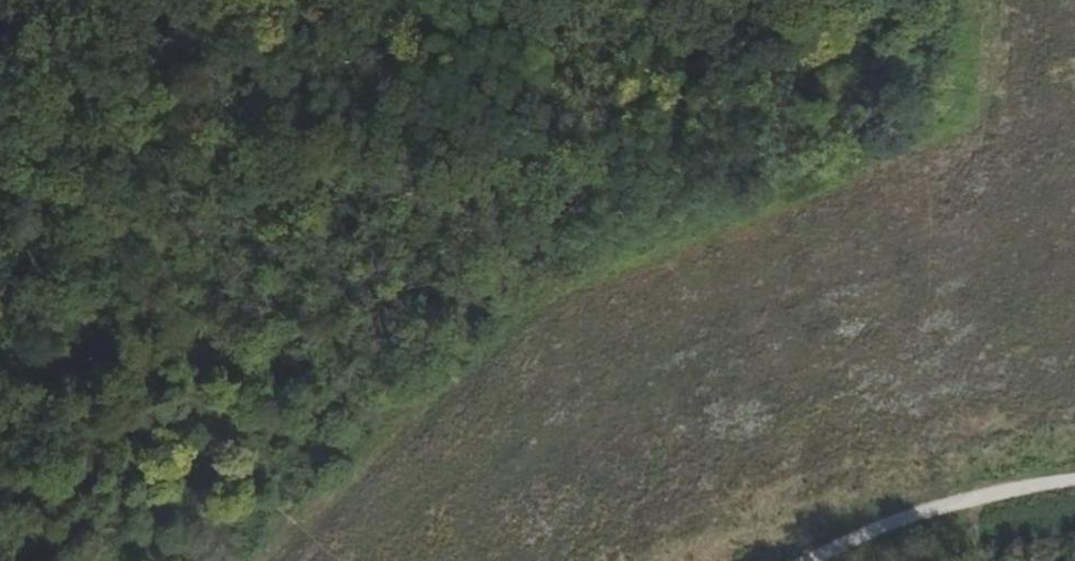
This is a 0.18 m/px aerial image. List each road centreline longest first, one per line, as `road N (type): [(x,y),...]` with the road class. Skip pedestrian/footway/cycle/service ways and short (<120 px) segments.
road 1 (track): [(808,560),(964,504),(1074,485)]

